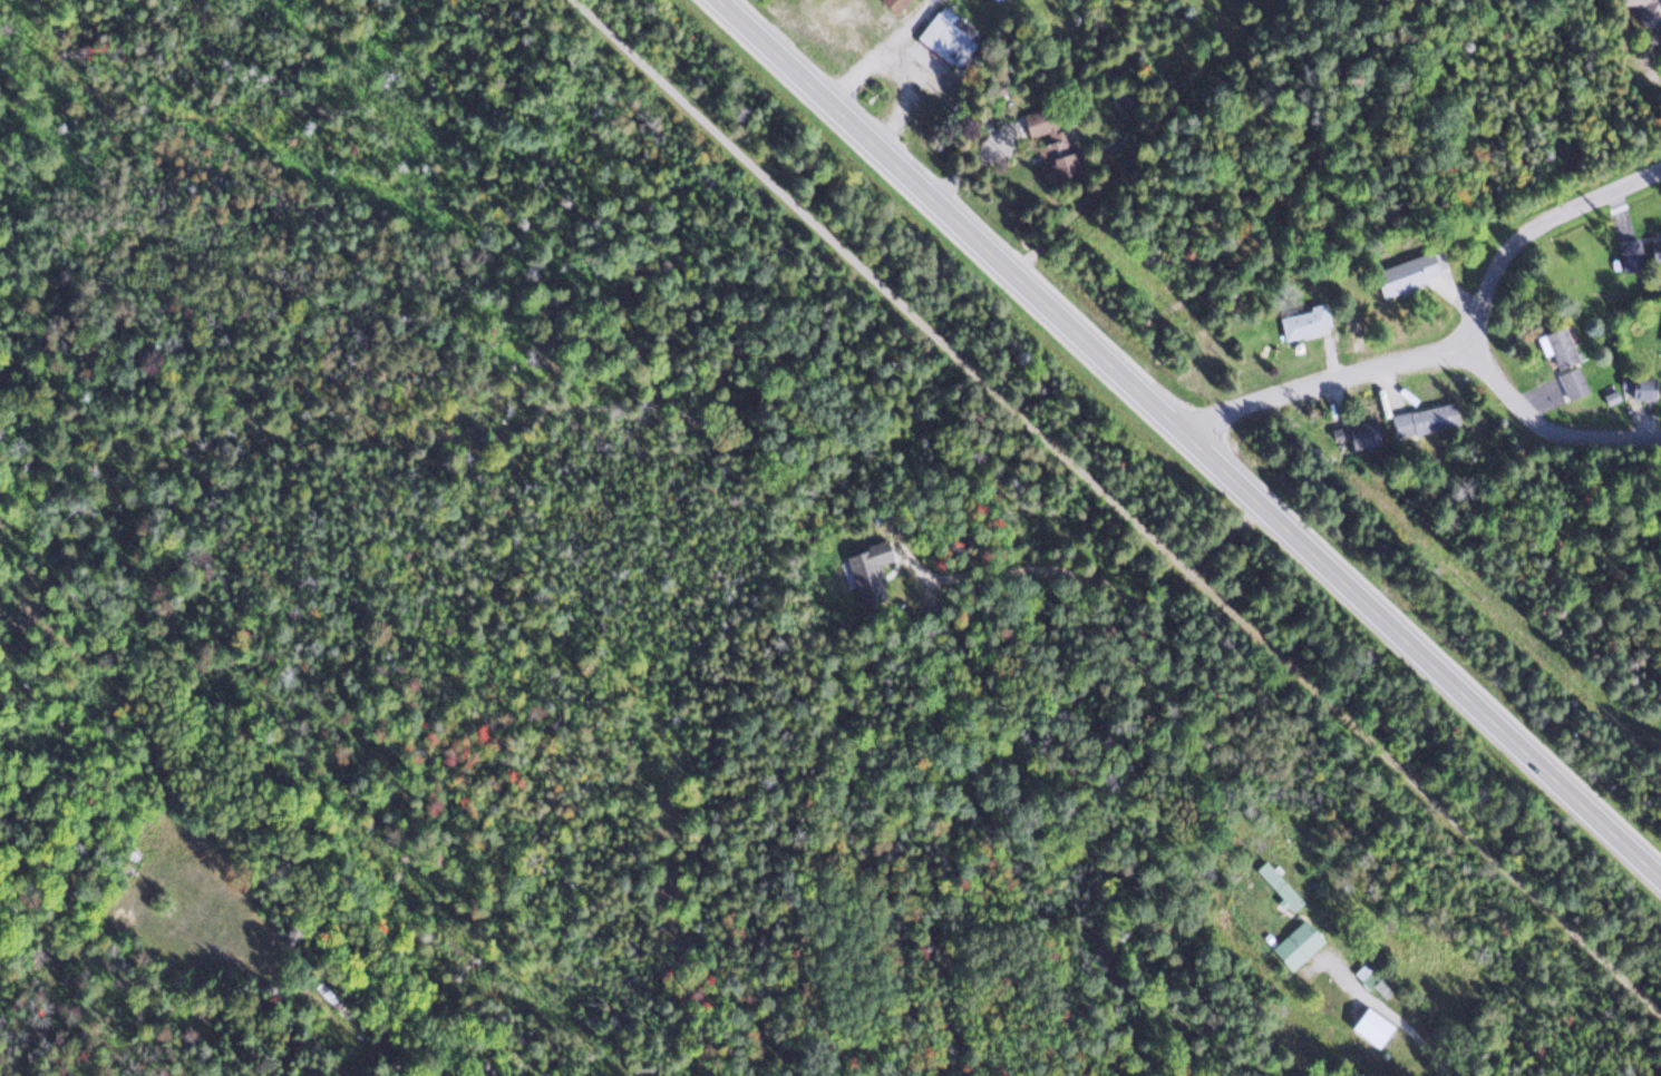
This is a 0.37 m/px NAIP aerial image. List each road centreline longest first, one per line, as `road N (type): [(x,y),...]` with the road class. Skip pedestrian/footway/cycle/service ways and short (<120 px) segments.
road 1 (primary): [(1660,878),(714,0)]
road 2 (residential): [(1660,171),(1542,221),(1513,245),(1464,346),(1531,421),(1574,433),(1660,432)]
road 3 (residential): [(1196,444),(1227,412),(1464,346)]

